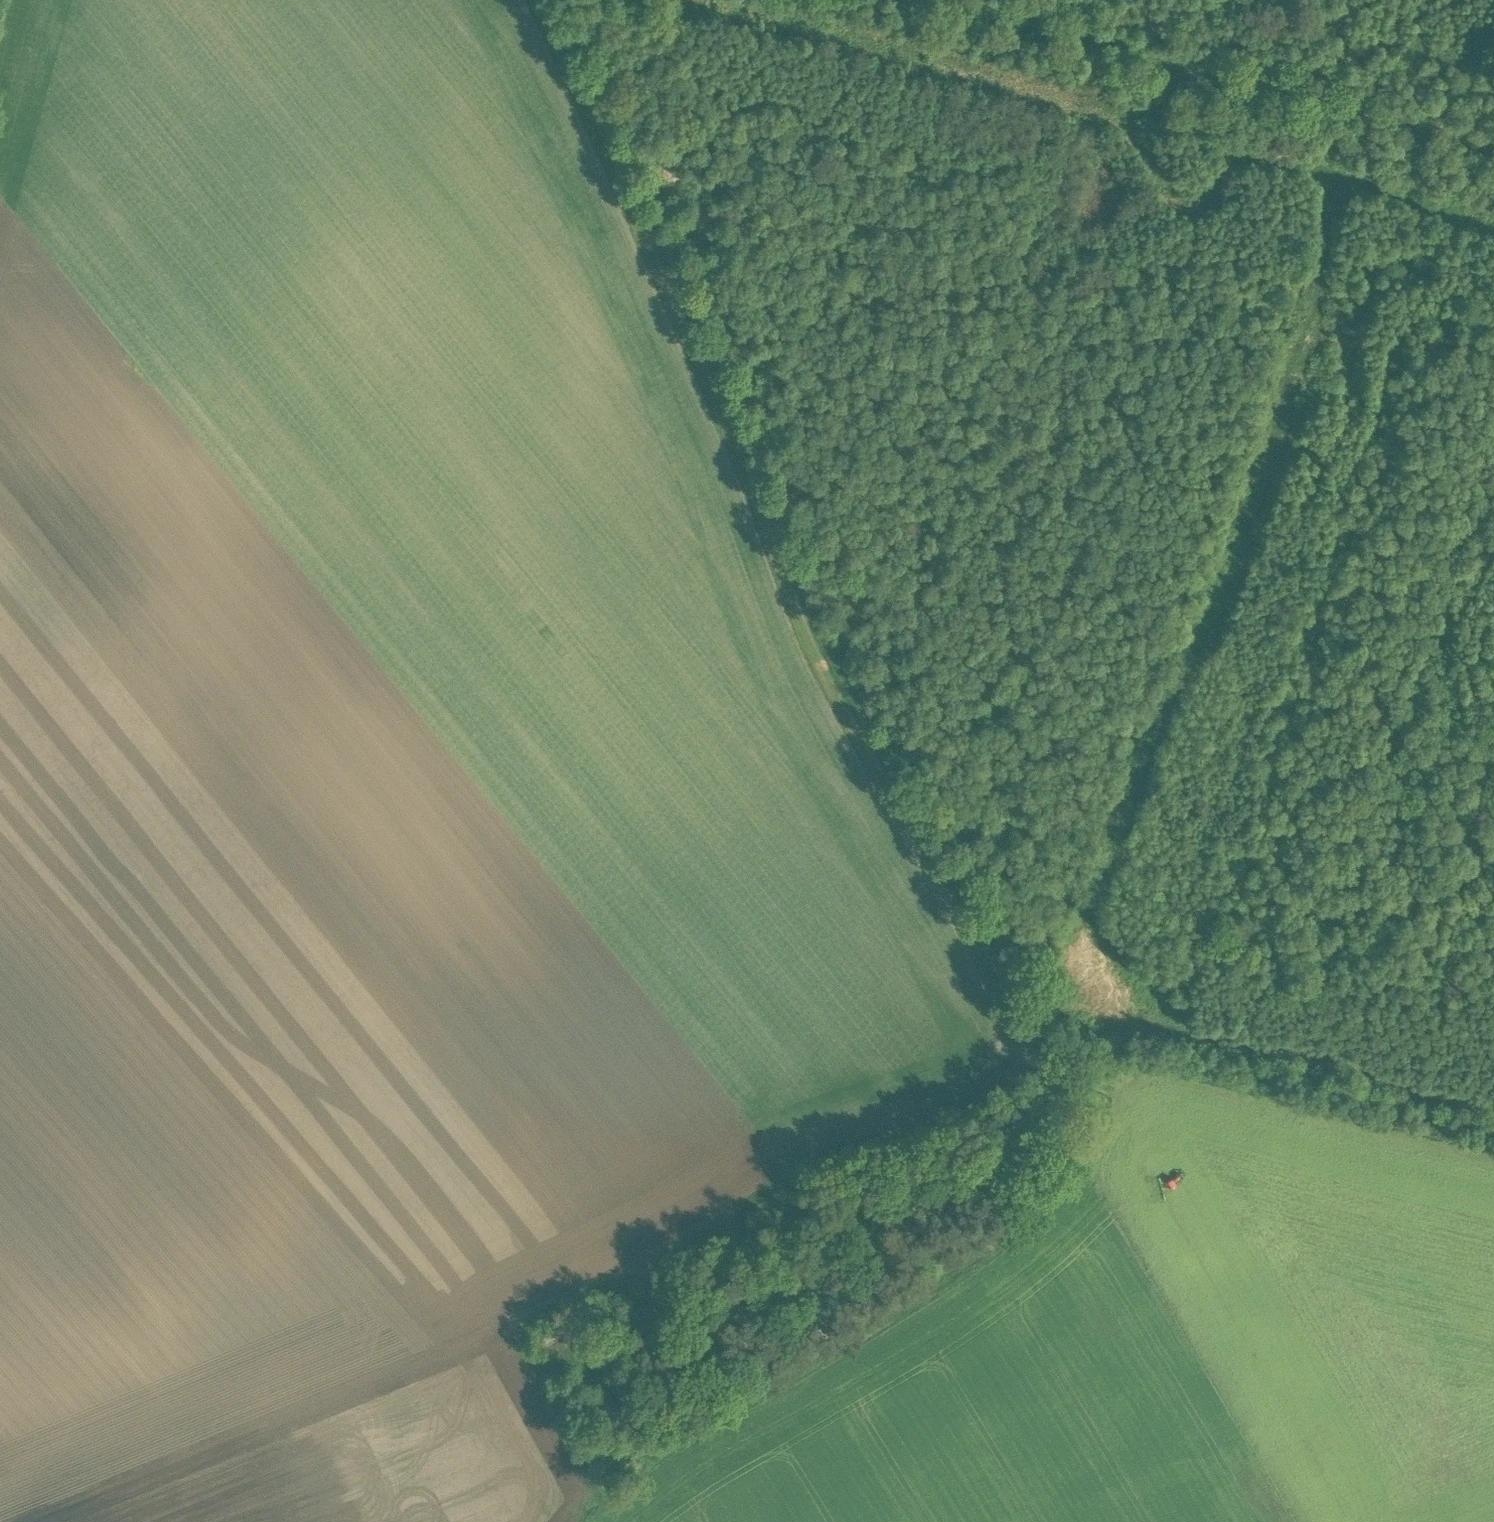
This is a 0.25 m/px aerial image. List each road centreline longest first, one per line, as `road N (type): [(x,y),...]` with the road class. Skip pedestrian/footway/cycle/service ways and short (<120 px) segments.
road 1 (track): [(541,0),(1090,979)]

